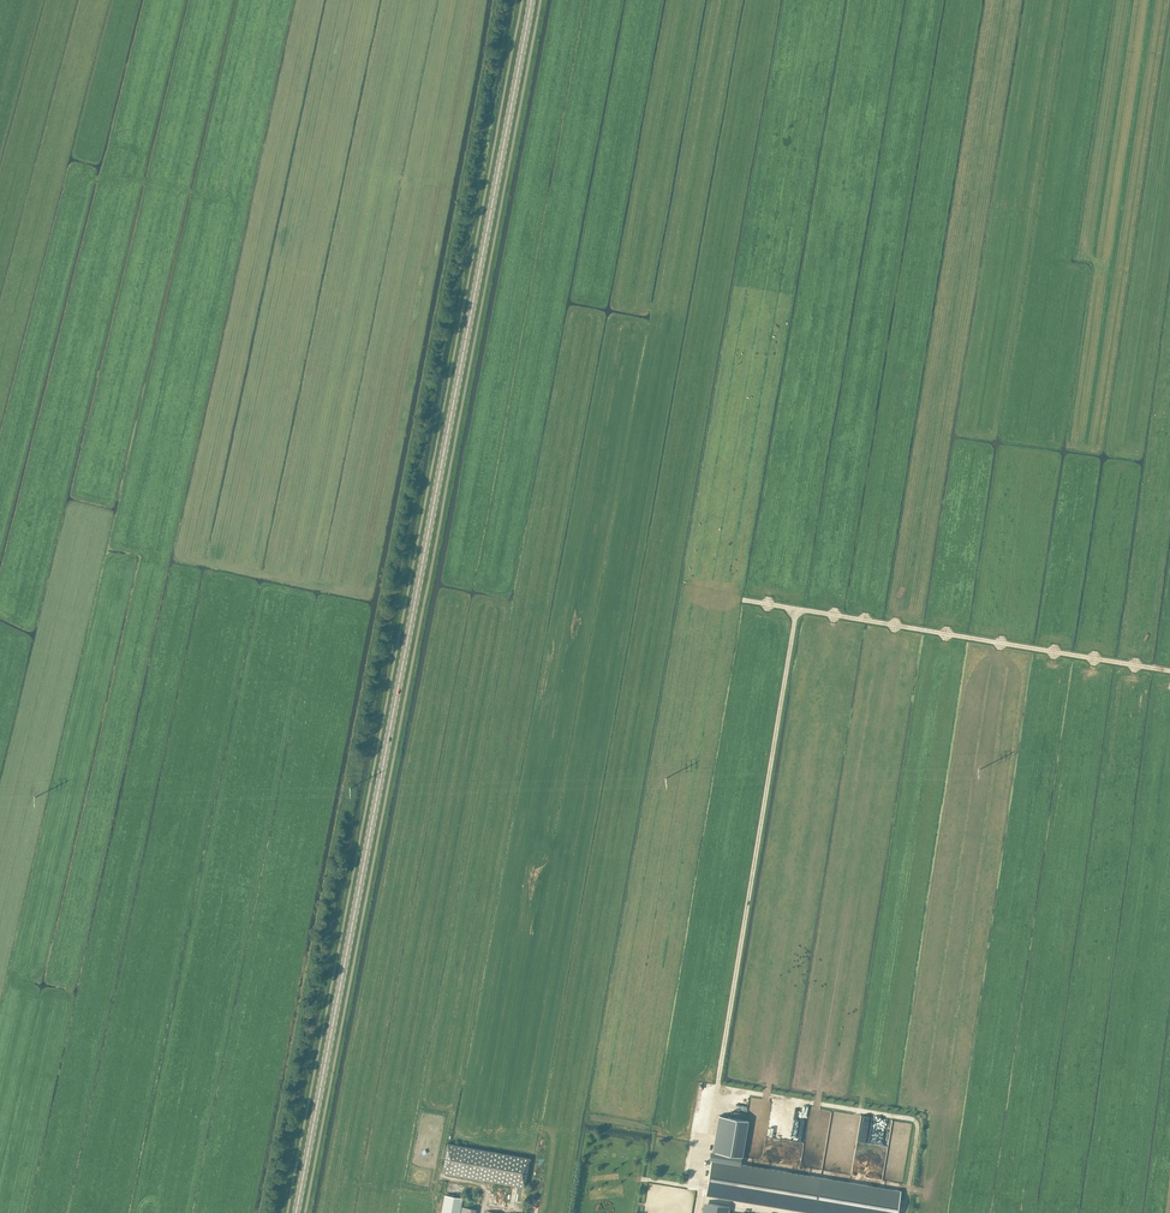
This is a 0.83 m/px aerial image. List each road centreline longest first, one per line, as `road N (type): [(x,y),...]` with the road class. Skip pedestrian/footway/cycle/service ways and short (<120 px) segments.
road 1 (secondary): [(296,1212),(531,0)]
road 2 (track): [(91,177),(223,194),(268,0)]

